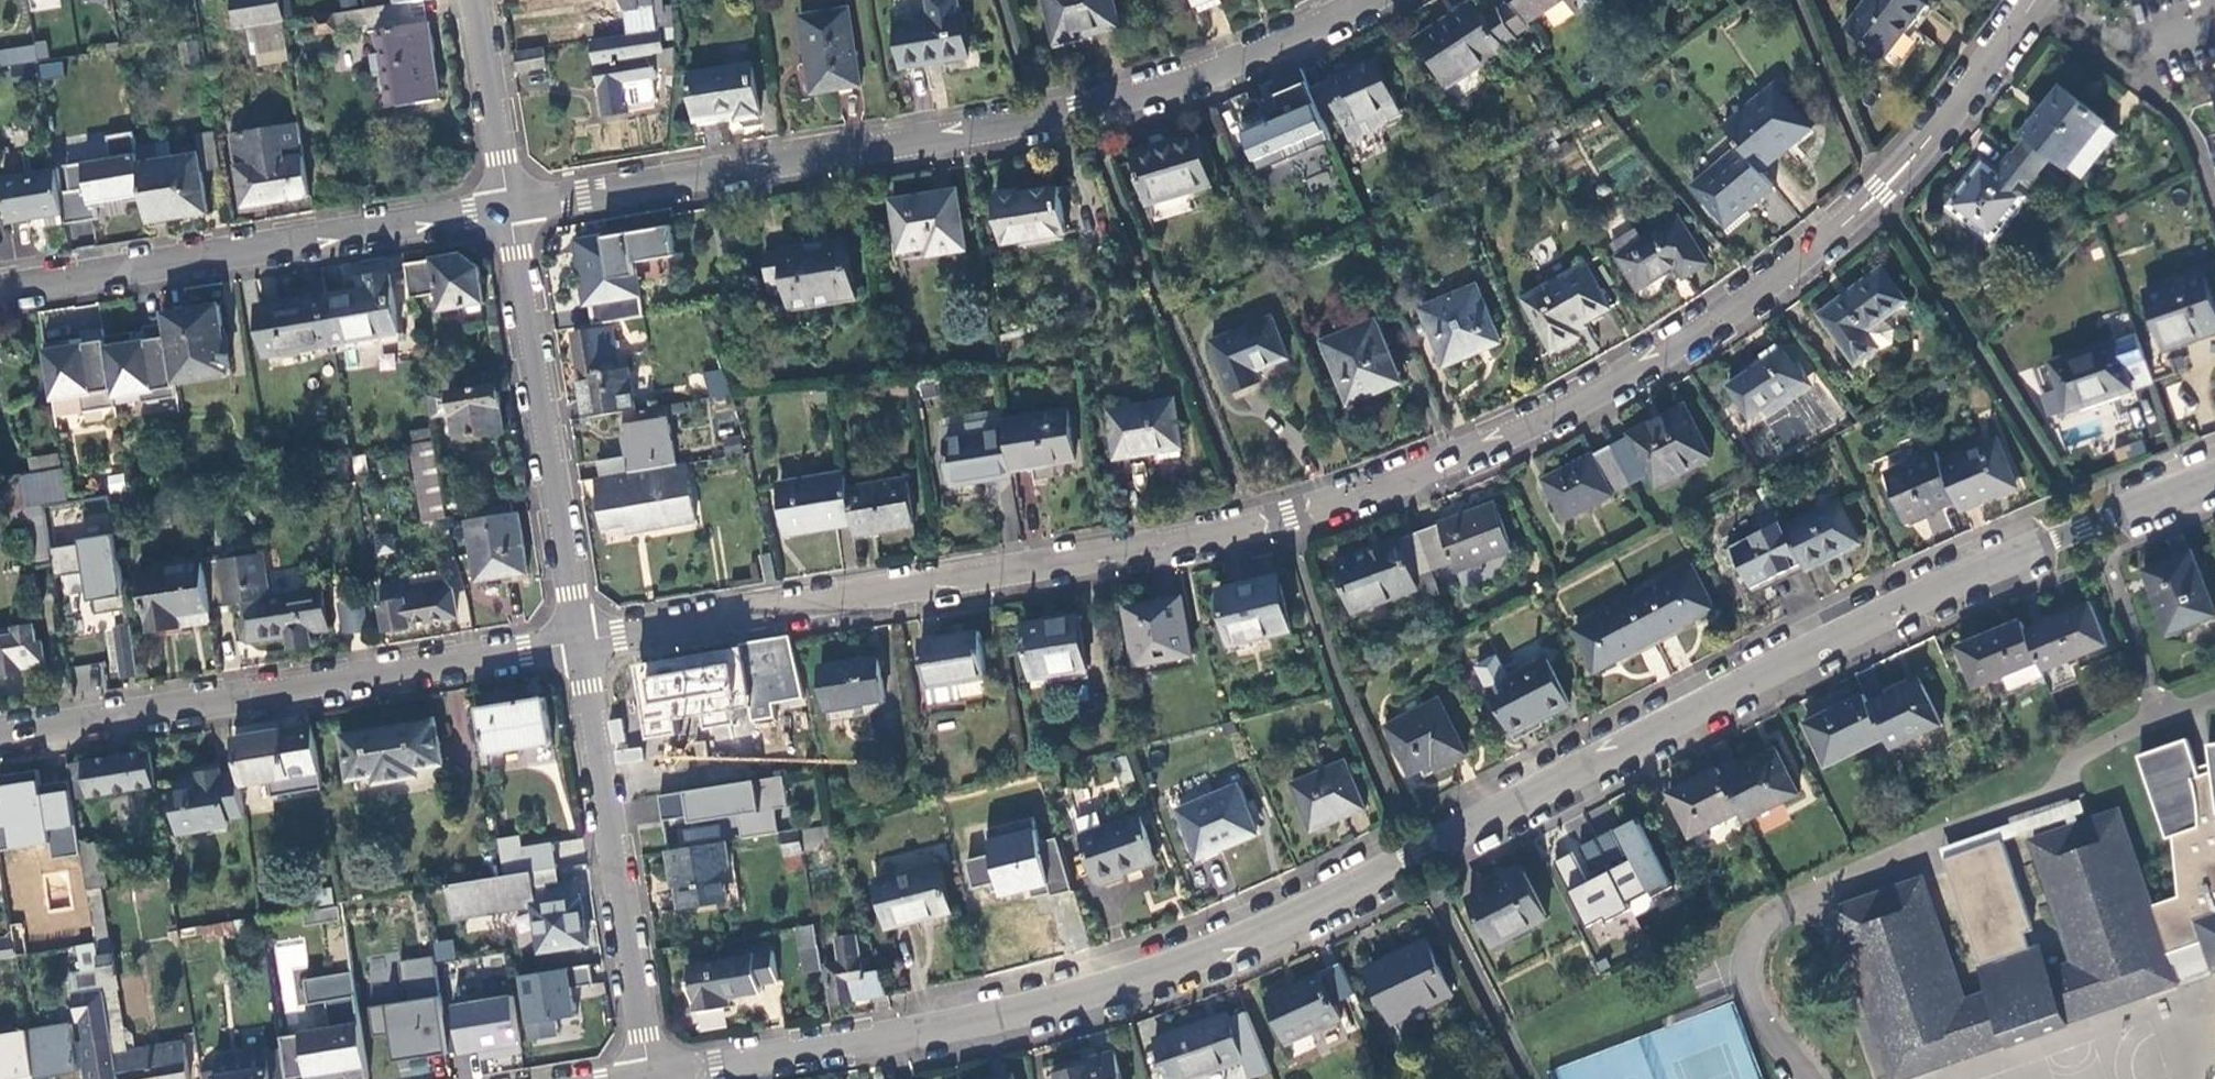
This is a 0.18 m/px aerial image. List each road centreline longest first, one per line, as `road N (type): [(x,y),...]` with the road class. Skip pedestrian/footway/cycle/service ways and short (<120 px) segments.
road 1 (residential): [(2214,479),(1887,614),(1257,937),(1041,1007),(645,1077)]
road 2 (residential): [(2033,0),(1959,105),(1881,191),(1724,324),(1474,453),(1289,516),(577,650)]
road 3 (residential): [(507,208),(1163,90),(1370,0)]
road 4 (residential): [(577,650),(0,742)]
road 5 (residential): [(0,290),(507,208)]
road 6 (residential): [(577,650),(507,208)]
road 7 (residential): [(577,650),(645,1077)]
road 8 (residential): [(507,208),(476,0)]
road 9 (residential): [(1798,1078),(1748,1020),(1738,969),(1754,934),(1788,911)]

